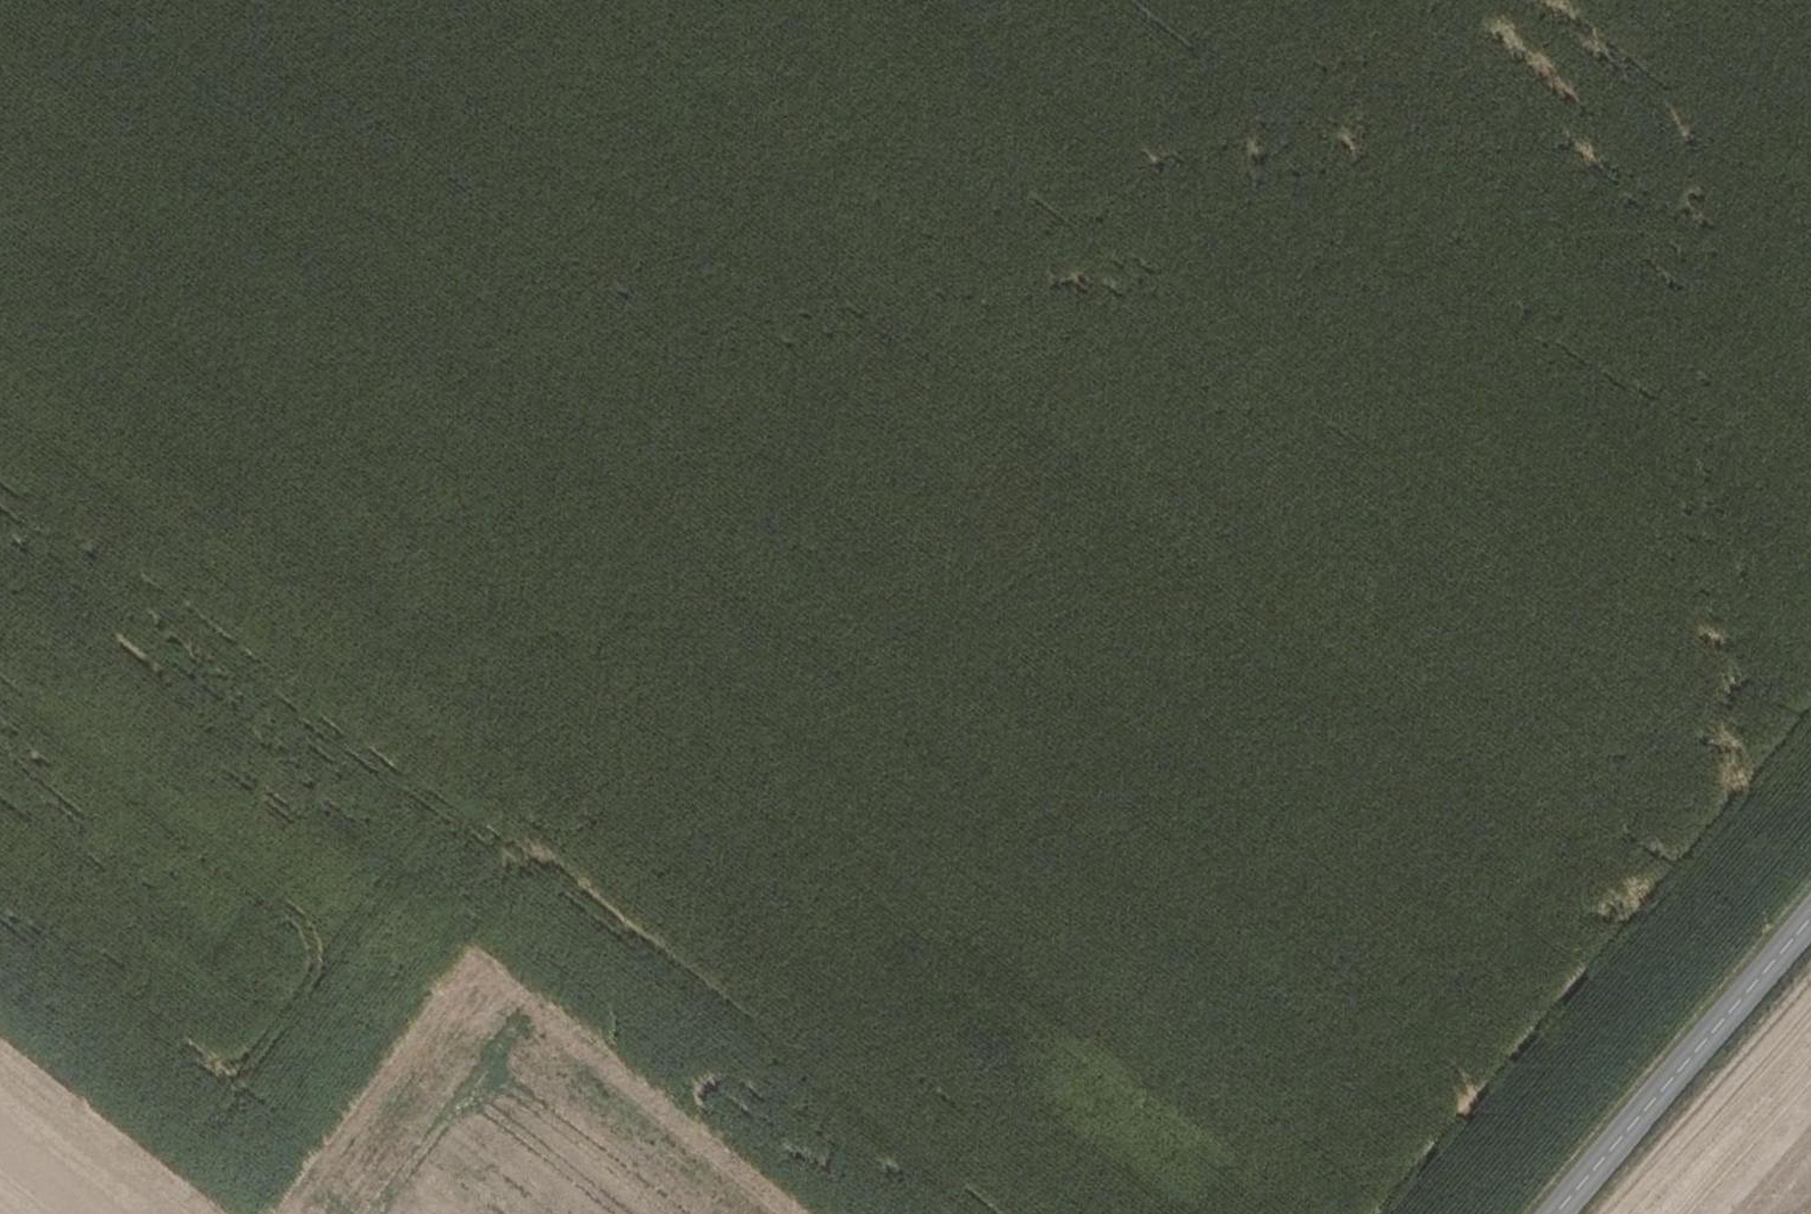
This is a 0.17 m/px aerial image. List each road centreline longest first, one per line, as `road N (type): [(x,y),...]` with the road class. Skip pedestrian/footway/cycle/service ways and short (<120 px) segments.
road 1 (tertiary): [(1557,1213),(1810,922)]

